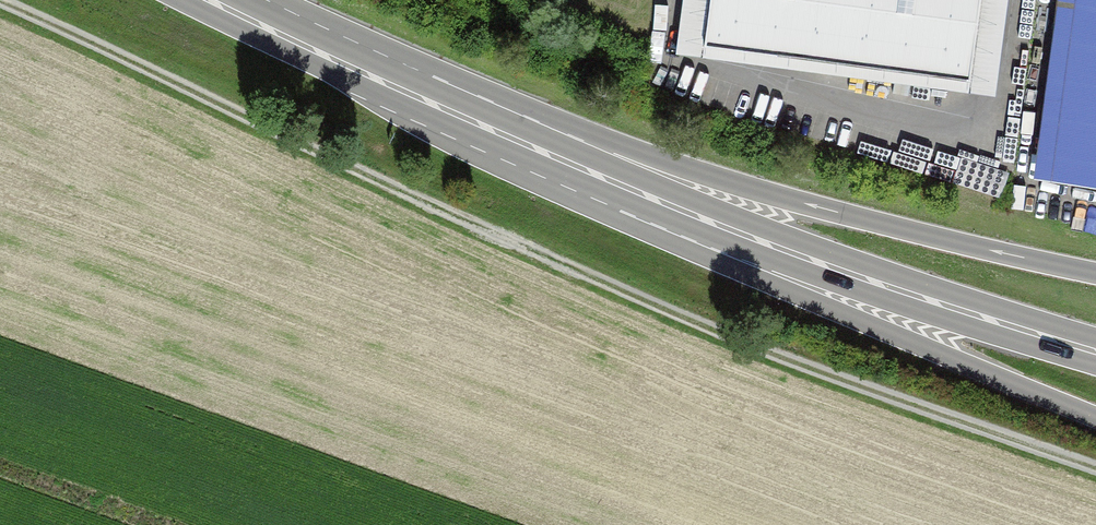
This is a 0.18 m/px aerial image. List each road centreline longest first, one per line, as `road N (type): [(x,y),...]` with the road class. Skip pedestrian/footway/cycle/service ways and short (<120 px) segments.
road 1 (track): [(0,3),(753,350),(1095,473)]
road 2 (tertiary): [(310,50),(437,141),(1095,424)]
road 3 (tertiary): [(1095,273),(881,229),(628,146),(284,0)]
road 4 (primary): [(1095,355),(680,208),(310,50)]

